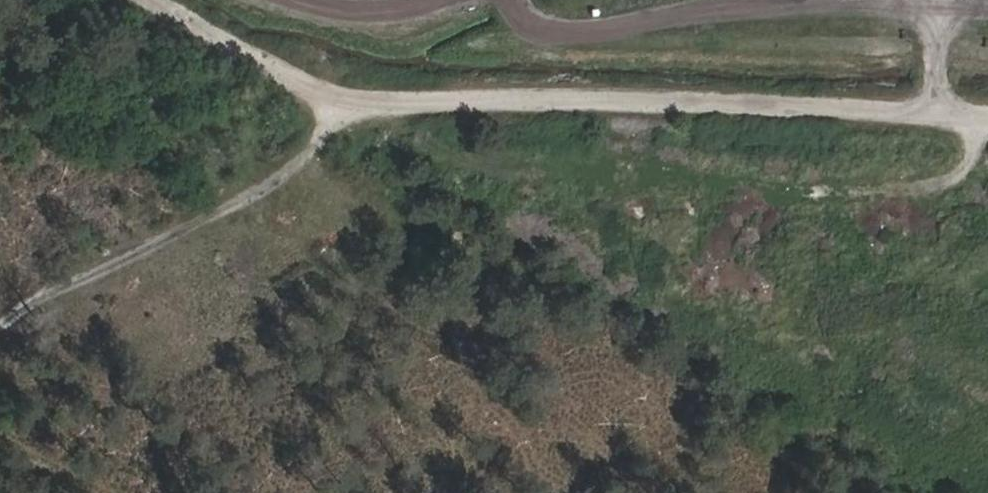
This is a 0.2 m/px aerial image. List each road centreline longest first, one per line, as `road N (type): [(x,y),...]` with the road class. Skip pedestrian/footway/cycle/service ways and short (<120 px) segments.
road 1 (track): [(987,114),(351,110),(153,0)]
road 2 (track): [(0,330),(142,248),(263,195),(351,110)]
road 3 (track): [(830,0),(526,31),(511,0)]
road 4 (track): [(929,114),(944,8),(844,0)]

